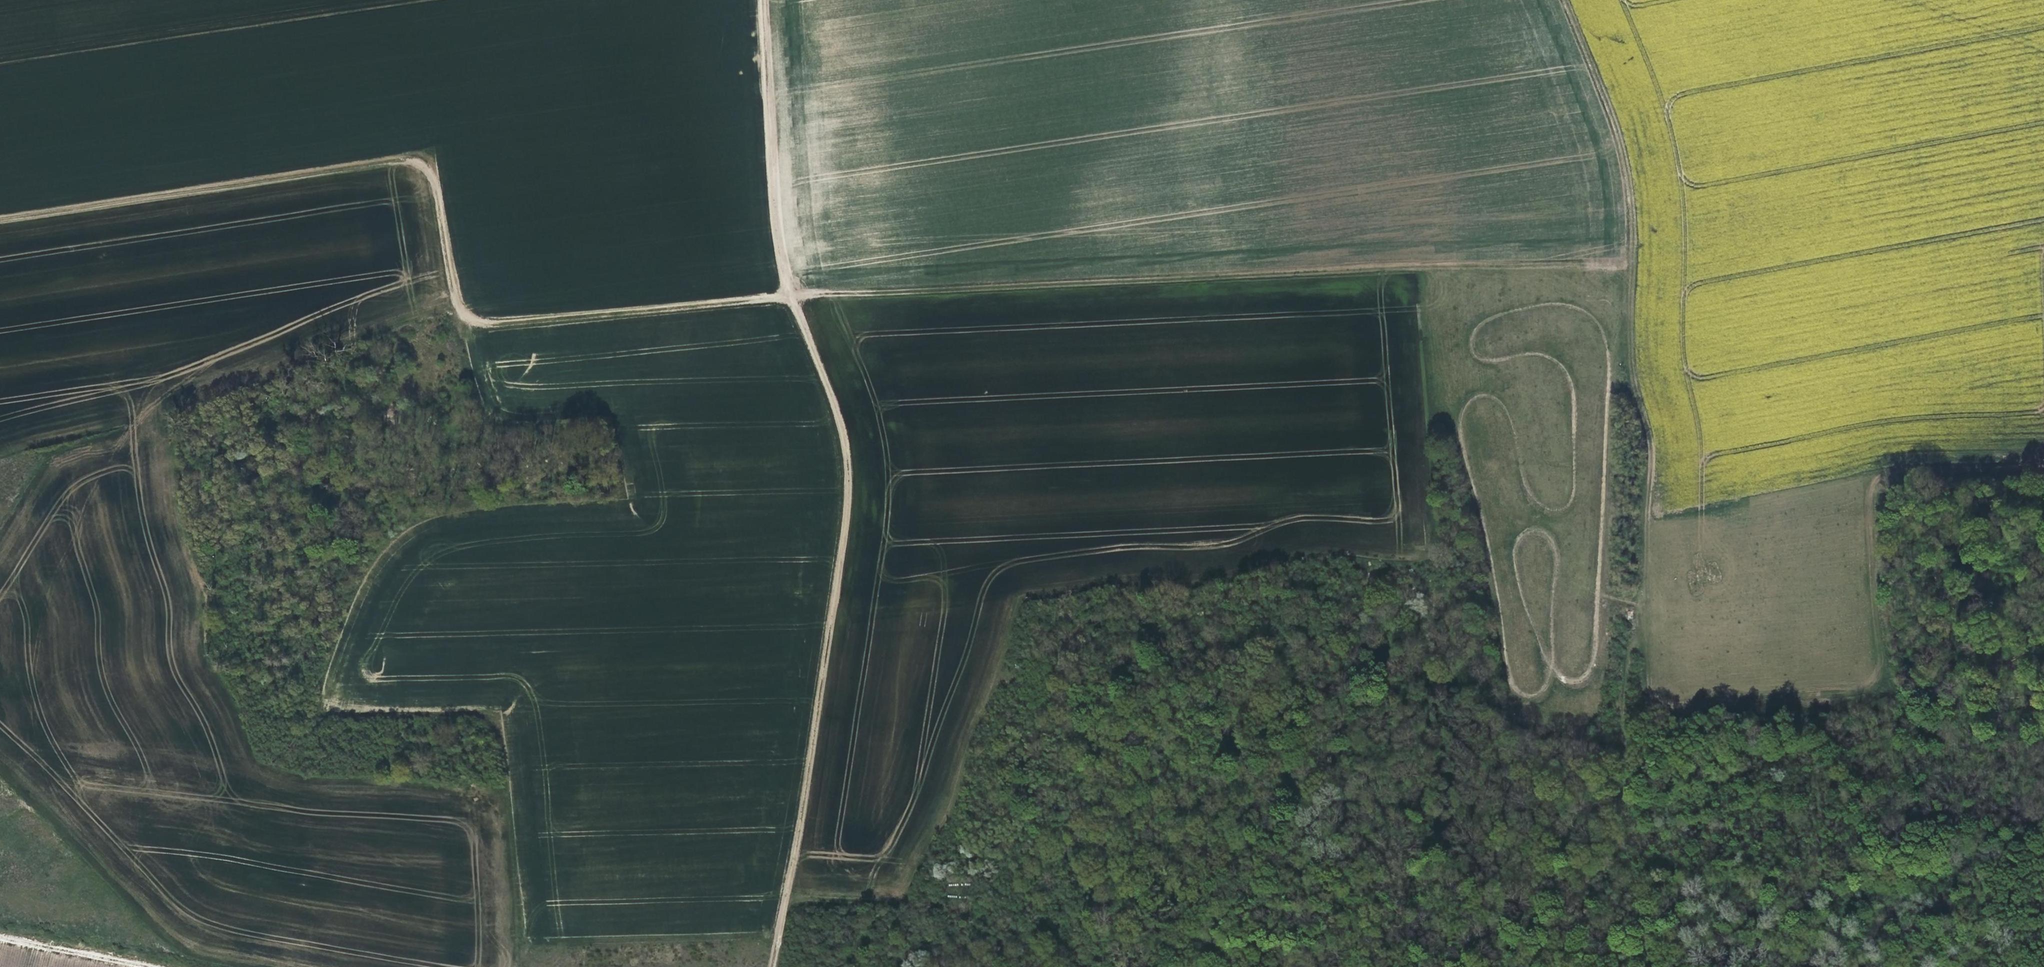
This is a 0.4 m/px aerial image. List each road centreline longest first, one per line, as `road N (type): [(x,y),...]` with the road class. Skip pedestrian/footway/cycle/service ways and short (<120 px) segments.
road 1 (track): [(783,300),(490,325),(463,315),(431,189),(410,168),(352,164),(0,219)]
road 2 (track): [(1632,268),(1586,262),(783,300)]
road 3 (track): [(1564,0),(1611,114),(1635,218),(1629,351),(1651,476),(1637,701)]
road 4 (track): [(782,966),(798,898),(803,770),(848,513),(836,414),(783,300)]
road 5 (track): [(783,300),(764,0)]
road 6 (track): [(0,937),(147,966)]

